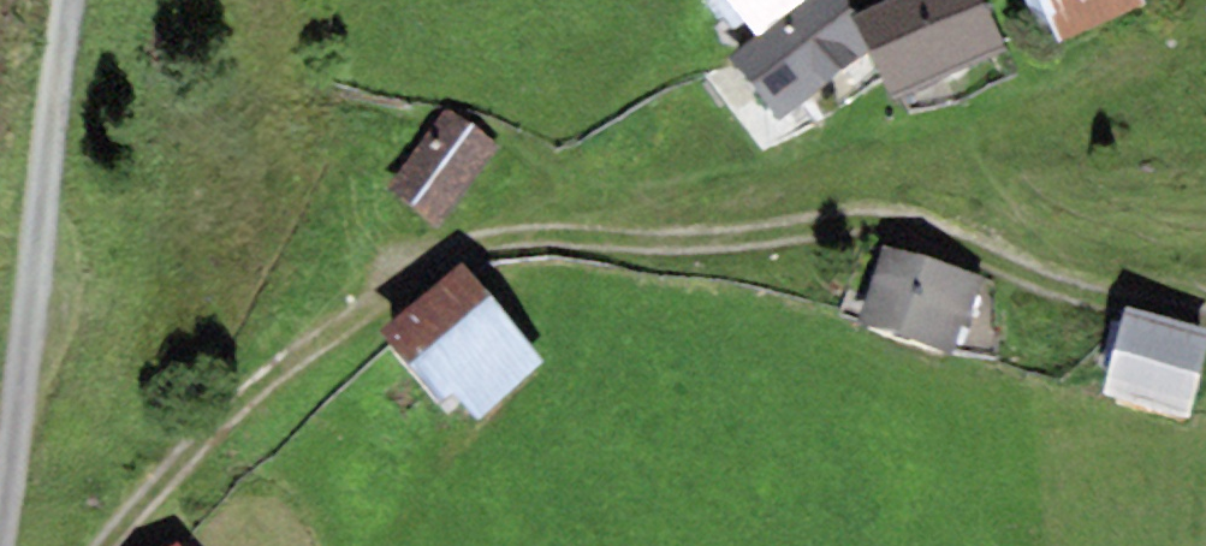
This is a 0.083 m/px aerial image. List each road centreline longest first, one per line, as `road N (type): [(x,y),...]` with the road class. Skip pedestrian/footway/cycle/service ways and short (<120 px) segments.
road 1 (track): [(115,545),(365,293),(487,232),(672,243),(898,208),(1205,321)]
road 2 (unclassified): [(64,0),(35,297),(0,511)]

